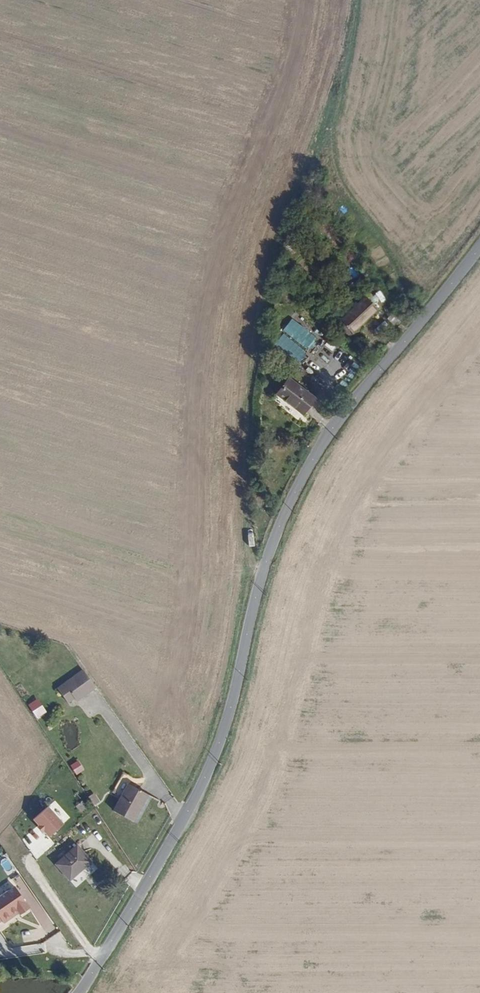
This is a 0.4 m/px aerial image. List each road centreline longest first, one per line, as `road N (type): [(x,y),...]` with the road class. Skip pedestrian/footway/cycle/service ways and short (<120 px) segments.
road 1 (residential): [(104,952),(211,763),(277,533),(301,479),(338,421),(475,254)]

